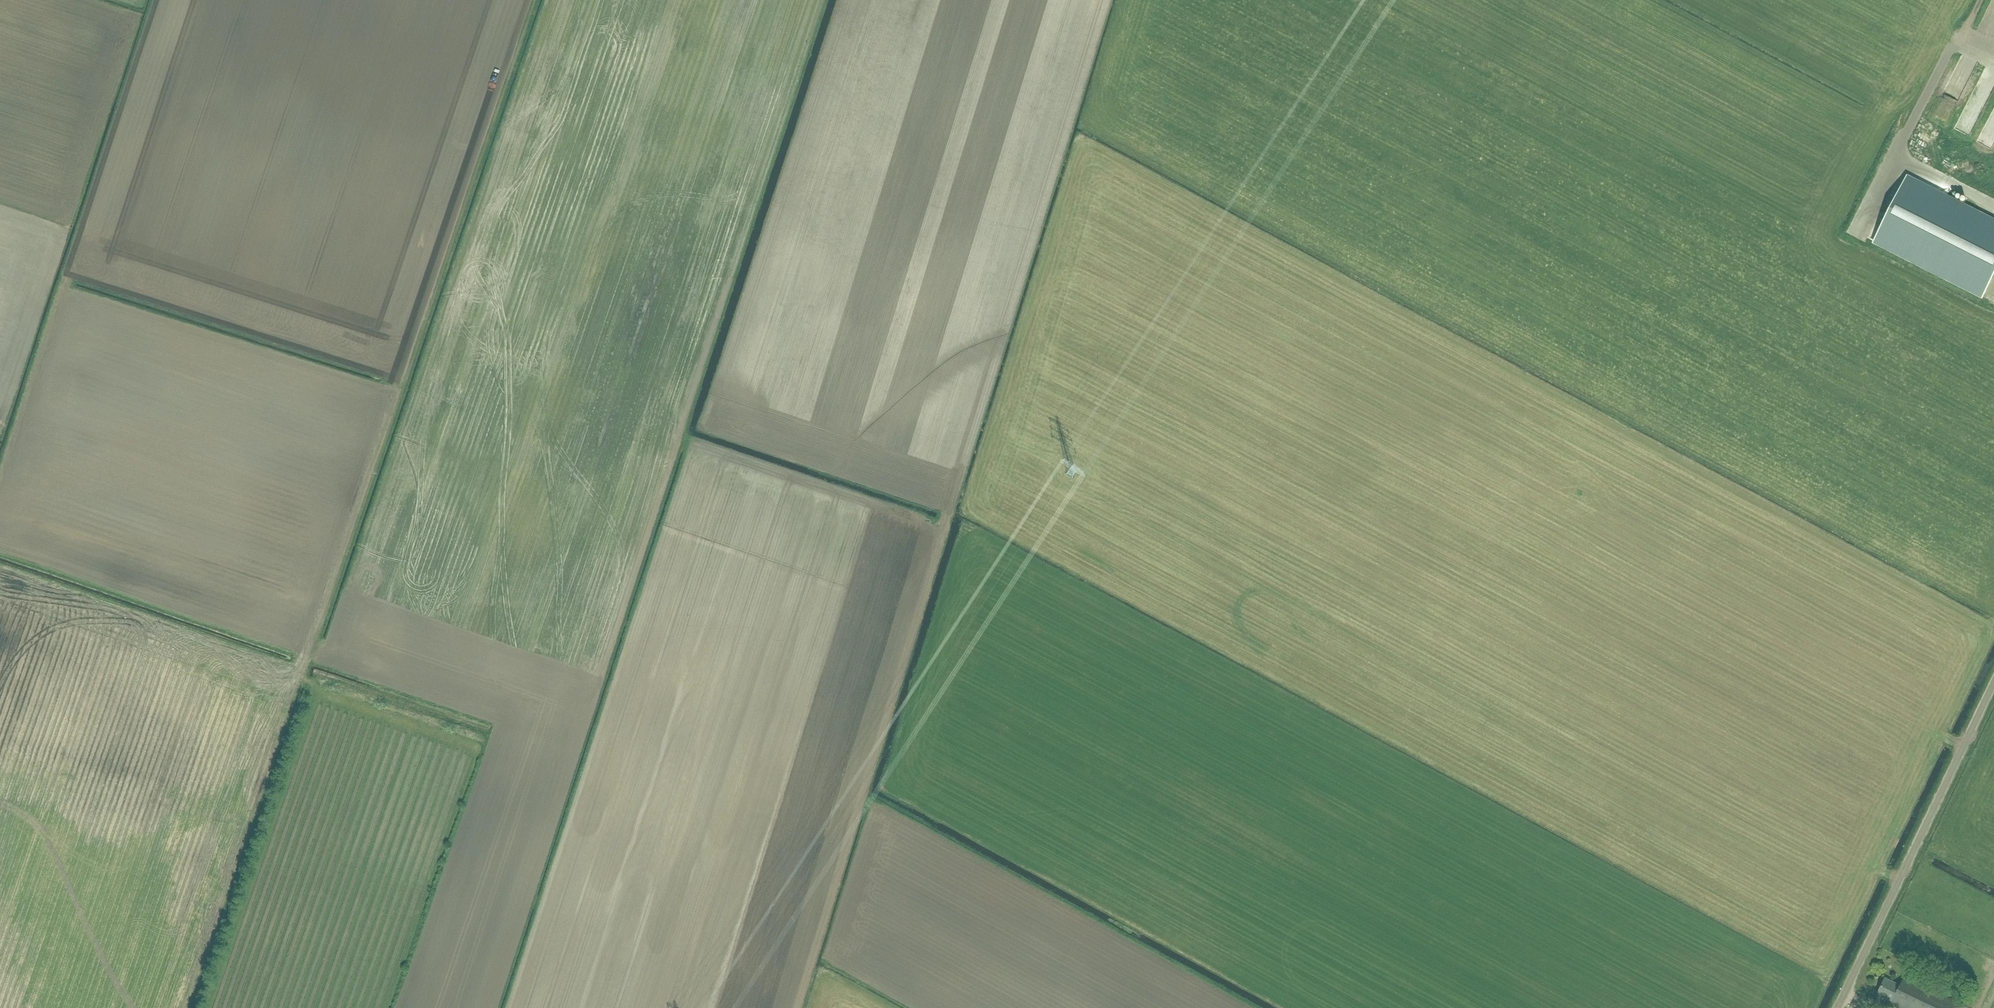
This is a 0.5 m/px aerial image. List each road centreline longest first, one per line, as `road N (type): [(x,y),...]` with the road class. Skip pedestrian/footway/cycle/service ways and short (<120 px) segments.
road 1 (unclassified): [(1837,1007),(1993,680)]

